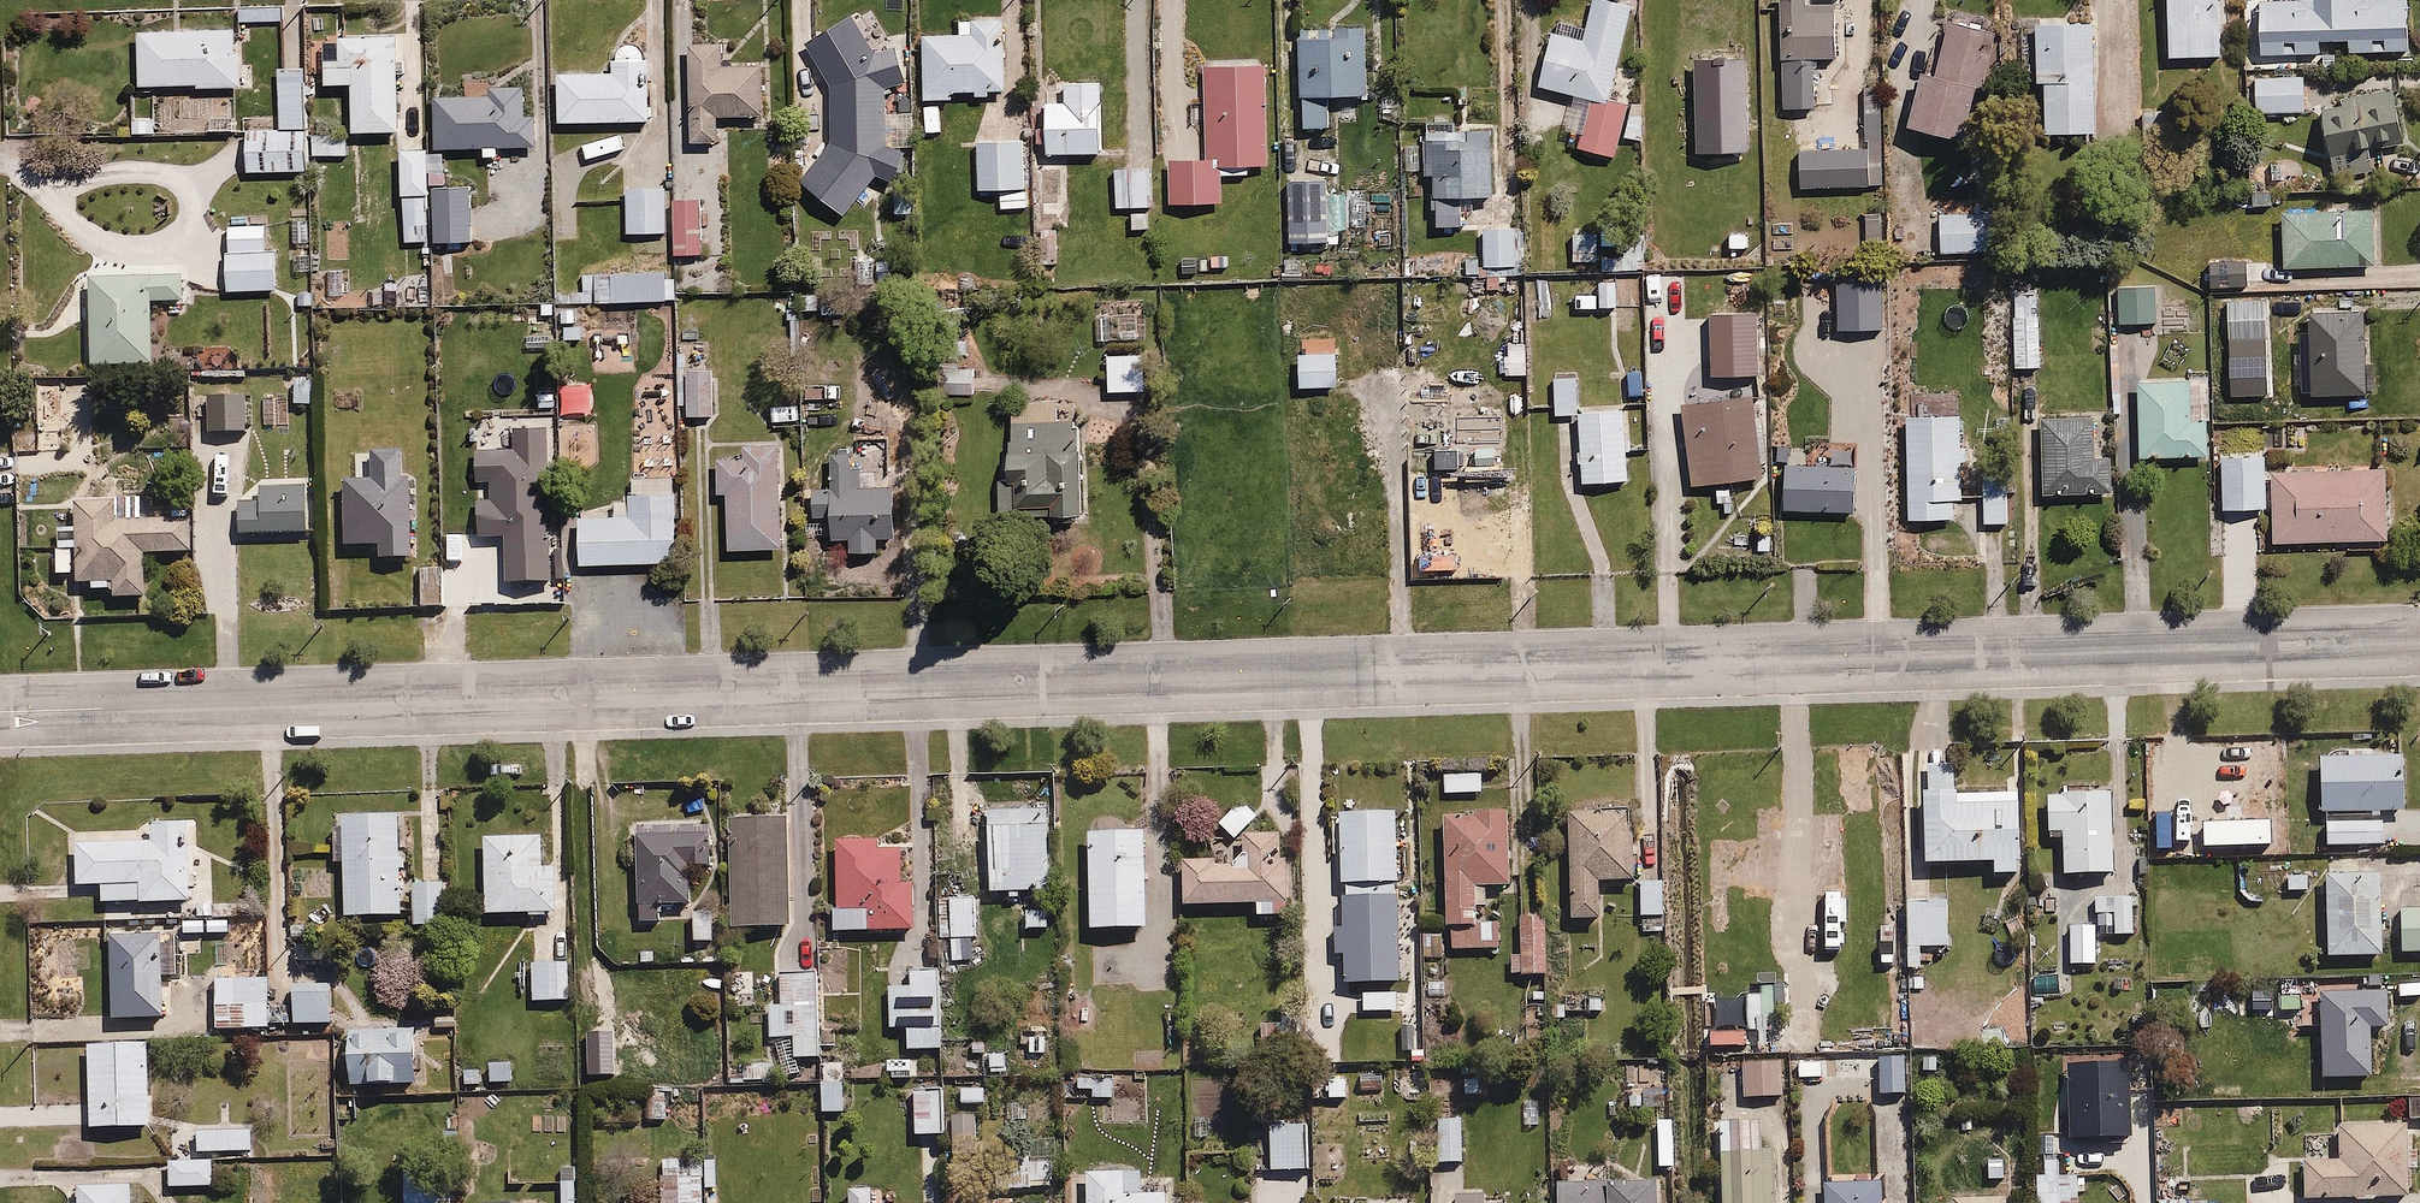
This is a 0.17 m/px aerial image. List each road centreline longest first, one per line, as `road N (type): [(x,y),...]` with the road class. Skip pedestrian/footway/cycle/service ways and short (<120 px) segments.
road 1 (residential): [(0,712),(2419,639)]

